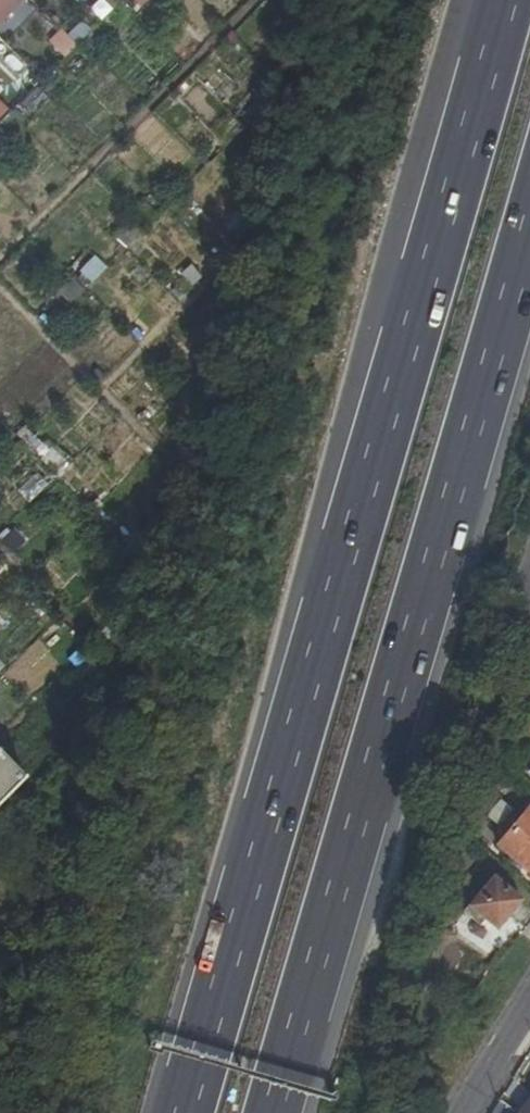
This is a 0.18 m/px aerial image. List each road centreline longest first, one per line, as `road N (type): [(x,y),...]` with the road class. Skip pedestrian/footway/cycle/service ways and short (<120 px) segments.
road 1 (motorway): [(506,0),(178,1112)]
road 2 (motorway): [(265,1112),(529,215)]
road 3 (residential): [(529,1002),(462,1112)]

